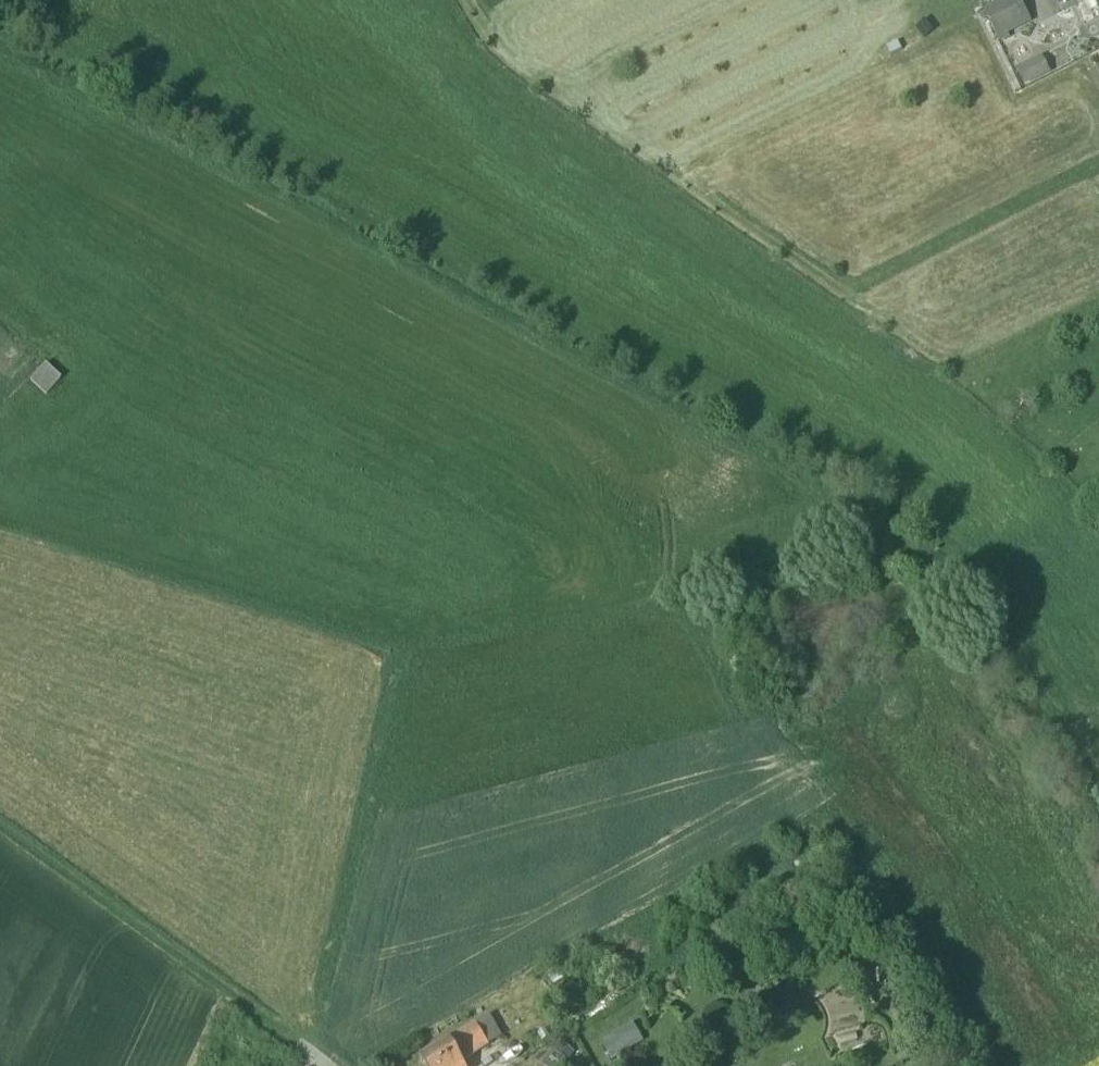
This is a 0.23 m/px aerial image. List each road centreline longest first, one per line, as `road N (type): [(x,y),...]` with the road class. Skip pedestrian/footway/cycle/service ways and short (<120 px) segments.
road 1 (track): [(1098,166),(847,297),(522,73),(470,0)]
road 2 (track): [(0,825),(316,1059)]

